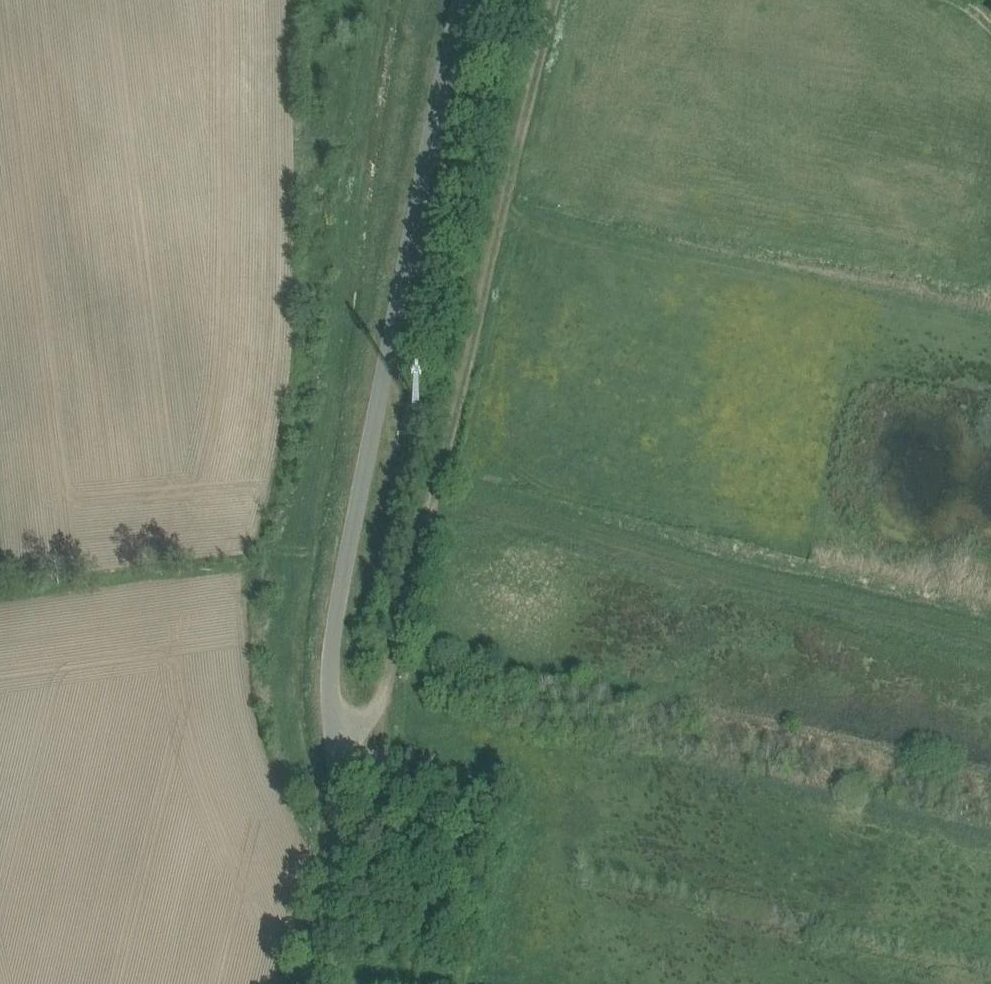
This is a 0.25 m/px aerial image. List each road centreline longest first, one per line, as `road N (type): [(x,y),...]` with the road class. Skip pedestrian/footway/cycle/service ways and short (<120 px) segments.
road 1 (unclassified): [(298,983),(343,797),(330,623),(456,0)]

